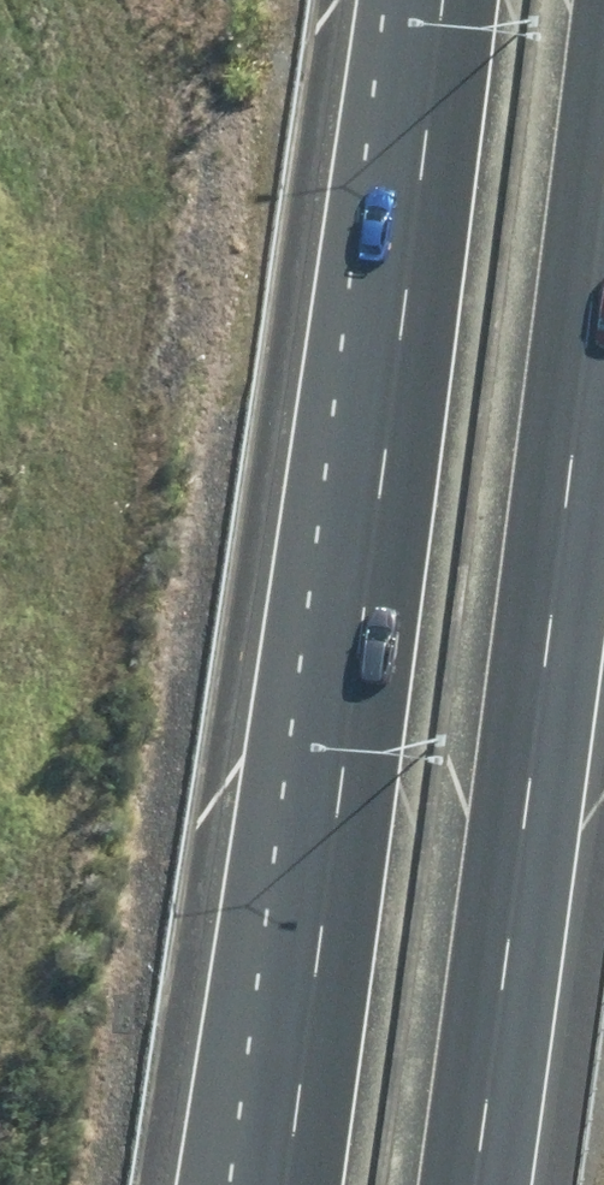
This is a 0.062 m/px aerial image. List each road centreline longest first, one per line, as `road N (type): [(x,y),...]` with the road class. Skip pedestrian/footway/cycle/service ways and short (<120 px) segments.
road 1 (motorway): [(276,1184),(440,0)]
road 2 (motorway): [(603,165),(465,1184)]

